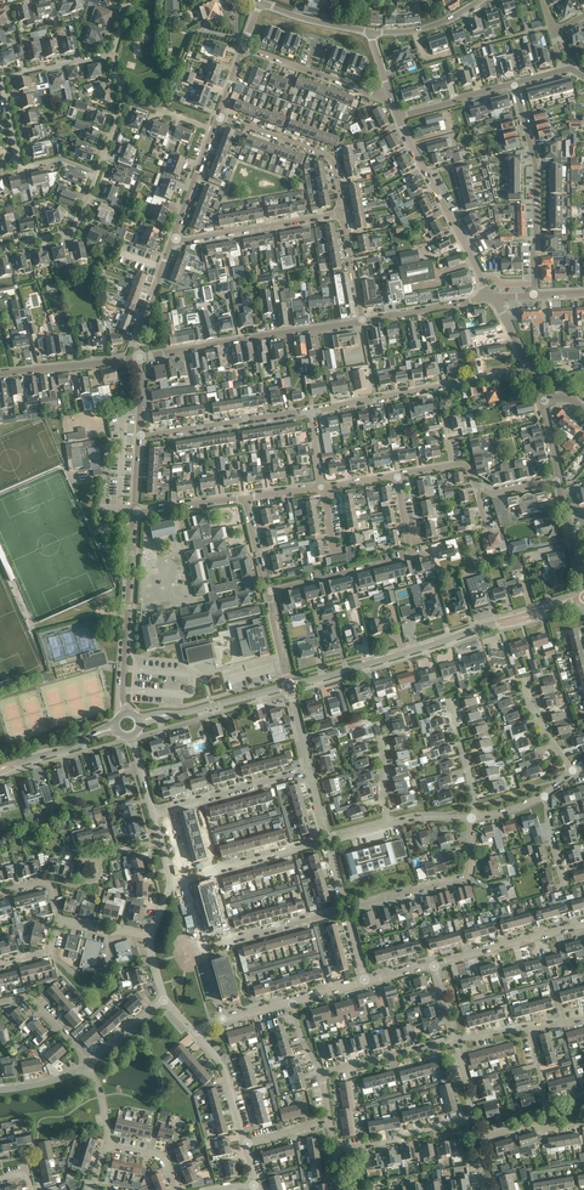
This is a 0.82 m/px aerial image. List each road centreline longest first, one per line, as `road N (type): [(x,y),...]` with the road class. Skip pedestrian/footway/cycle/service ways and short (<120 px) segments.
road 1 (tertiary): [(289,686),(583,598)]
road 2 (unclassified): [(139,357),(362,321)]
road 3 (residential): [(311,412),(528,366)]
road 4 (residential): [(0,248),(75,229),(126,97)]
road 5 (residential): [(535,295),(535,165),(514,84)]
road 6 (tertiary): [(491,297),(398,117)]
road 7 (unclassified): [(125,712),(134,513)]
road 8 (residential): [(346,910),(465,878),(472,818)]
road 9 (residential): [(342,213),(330,158),(218,117)]
road 10 (residential): [(139,437),(311,412)]
road 11 (residential): [(173,237),(342,213)]
road 12 (residential): [(389,93),(379,97),(244,46)]
road 13 (residential): [(433,964),(583,925)]
road 14 (tertiary): [(139,721),(289,686)]
road 15 (residential): [(202,949),(346,910)]
road 16 (residential): [(184,878),(328,841)]
road 17 (residential): [(167,810),(310,771)]
road 18 (residential): [(267,591),(411,556)]
road 19 (residential): [(333,1150),(471,1118)]
road 20 (unclassified): [(0,374),(139,357)]
road 21 (residential): [(322,1076),(455,1039)]
road 22 (unclassified): [(362,321),(491,297)]
road 23 (residential): [(139,357),(136,338),(173,237)]
road 24 (residential): [(245,1145),(222,1065),(196,1033)]
road 25 (residential): [(398,117),(514,84)]
road 26 (residential): [(472,818),(474,791),(450,701)]
road 27 (residential): [(0,1003),(34,1000),(86,1066)]

